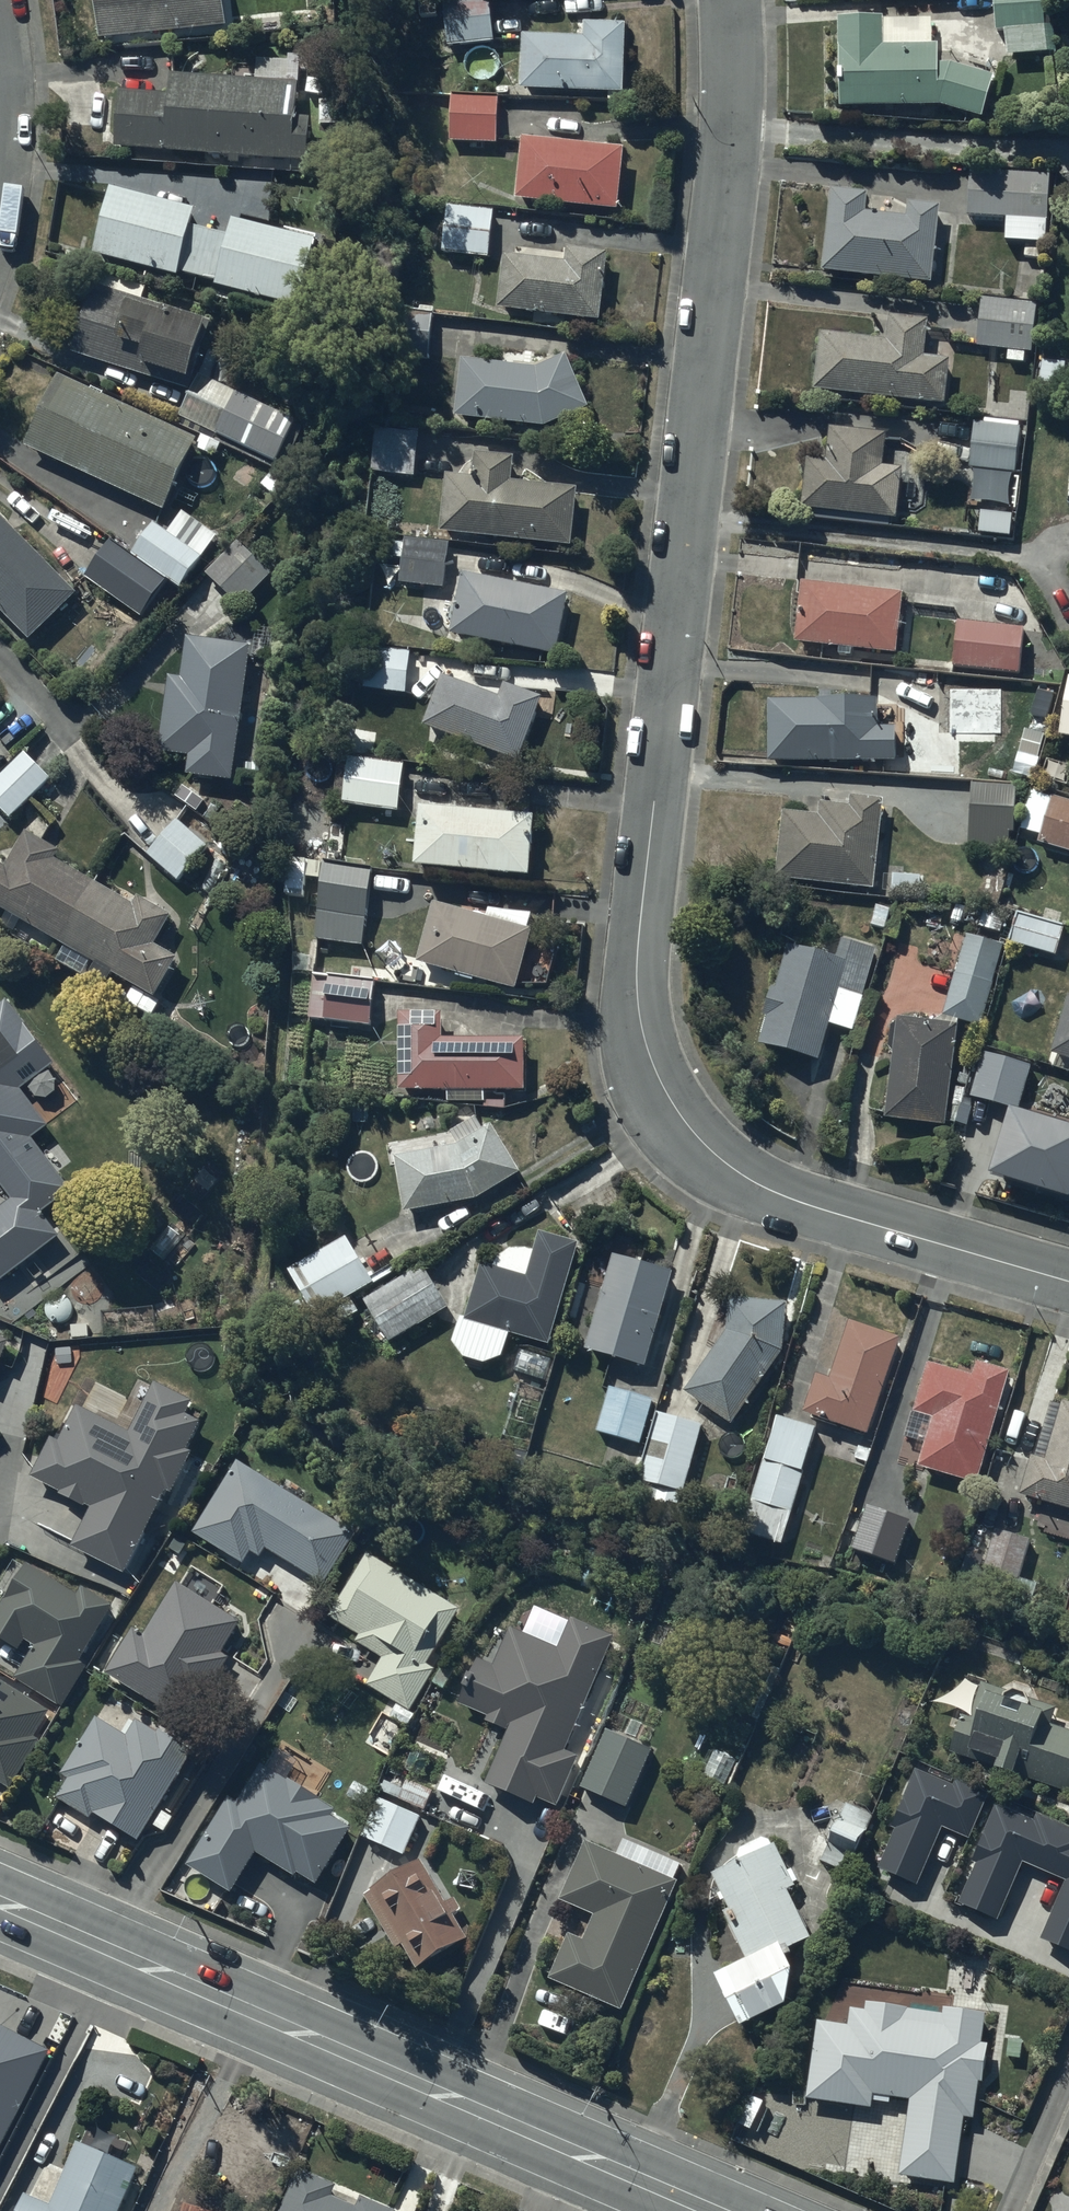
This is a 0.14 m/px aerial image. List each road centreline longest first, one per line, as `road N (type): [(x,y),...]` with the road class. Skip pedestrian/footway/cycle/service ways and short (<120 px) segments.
road 1 (residential): [(733,0),(730,147),(640,923),(644,1032),(680,1114),(750,1181),(1068,1282)]
road 2 (secondary): [(0,1902),(714,2210)]
road 3 (residential): [(0,168),(0,44)]

